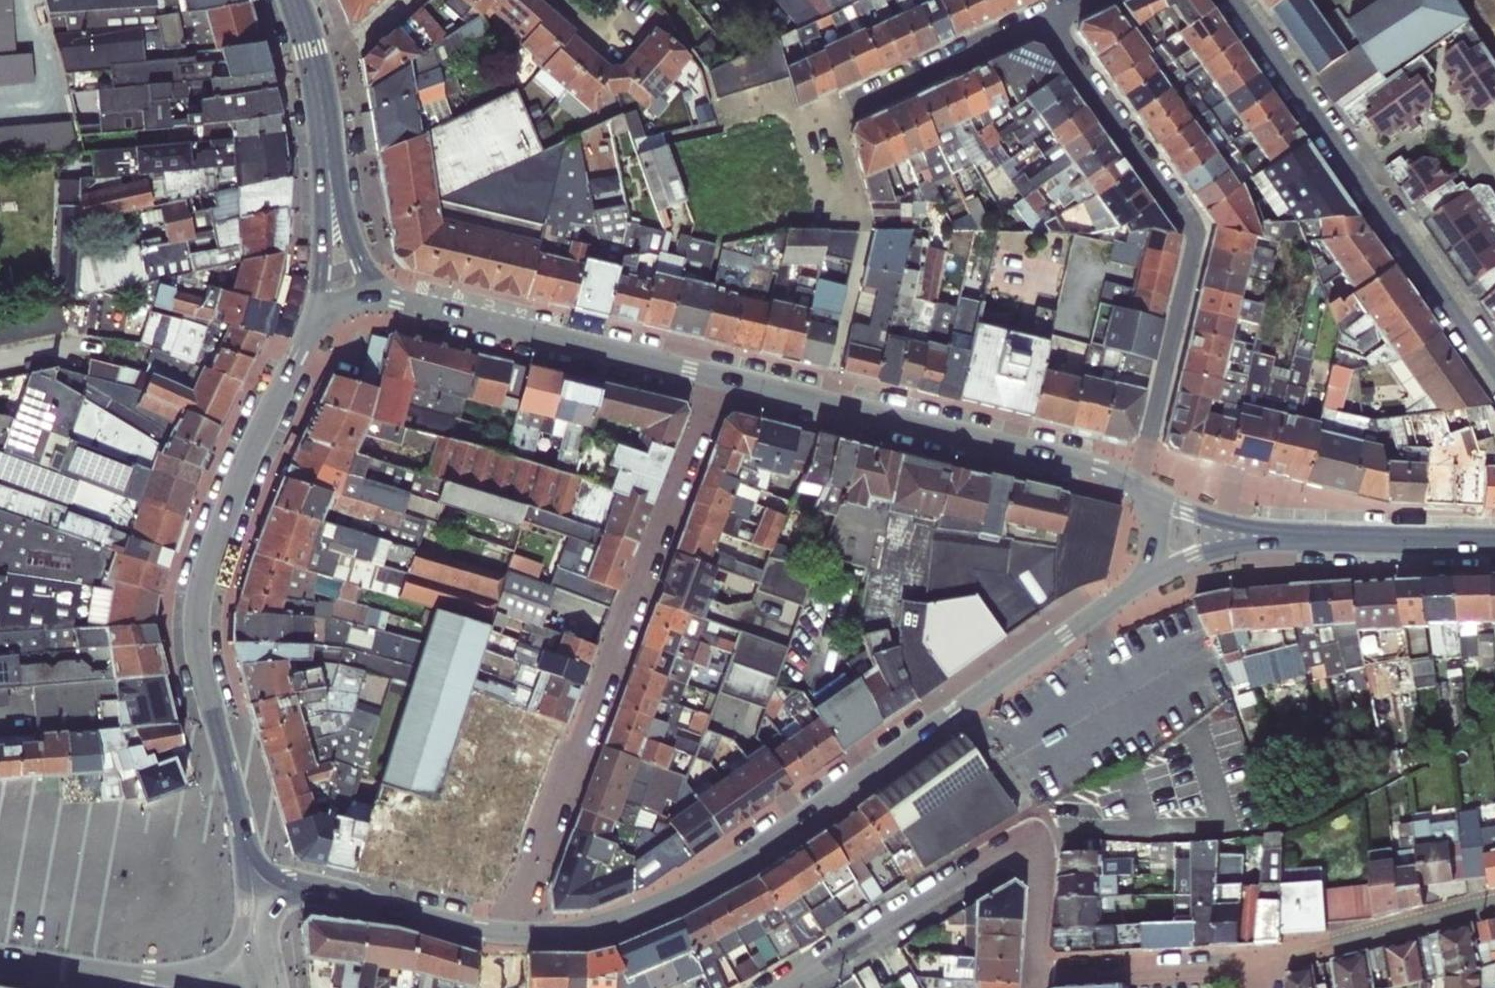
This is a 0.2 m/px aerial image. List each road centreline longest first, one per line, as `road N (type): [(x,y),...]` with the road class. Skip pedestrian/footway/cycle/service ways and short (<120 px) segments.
road 1 (tertiary): [(514,935),(608,923),(708,880),(1140,584)]
road 2 (residential): [(721,379),(516,908),(514,935)]
road 3 (tertiary): [(312,331),(238,486),(198,621),(255,884)]
road 4 (residential): [(1136,485),(1194,233),(1047,17)]
road 5 (residential): [(1235,0),(1494,370)]
road 6 (tertiary): [(1136,485),(1101,469),(721,379)]
road 7 (residential): [(1034,973),(1042,861),(1034,847),(1020,843),(774,987)]
road 8 (residential): [(1047,17),(816,121),(857,216)]
road 9 (tertiary): [(721,379),(395,299)]
road 10 (tertiary): [(255,884),(514,935)]
road 11 (residential): [(1274,958),(1034,973)]
road 12 (residential): [(1274,958),(1494,903)]
road 13 (tertiary): [(1335,538),(1217,520),(1136,485)]
road 14 (tertiary): [(1140,584),(1212,552),(1335,538)]
road 15 (tertiary): [(298,0),(323,112),(330,186)]
road 16 (secondary): [(0,961),(169,987)]
road 17 (tertiary): [(1335,538),(1494,542)]
road 18 (tertiary): [(330,186),(312,331)]
road 19 (tertiary): [(395,299),(371,277),(330,186)]

